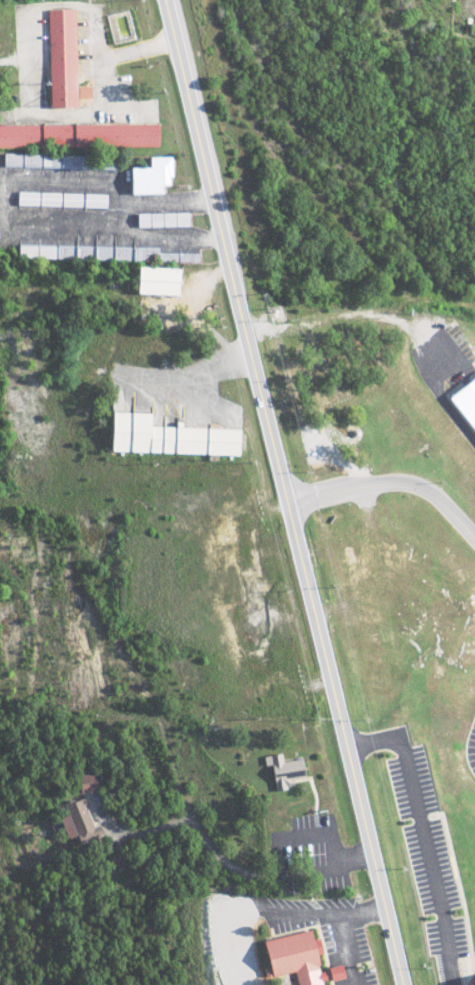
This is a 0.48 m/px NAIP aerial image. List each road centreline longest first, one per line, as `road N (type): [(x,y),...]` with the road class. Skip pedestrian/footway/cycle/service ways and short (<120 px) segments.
road 1 (tertiary): [(166,0),(404,984)]
road 2 (residential): [(290,505),(403,479),(436,494),(474,533)]

